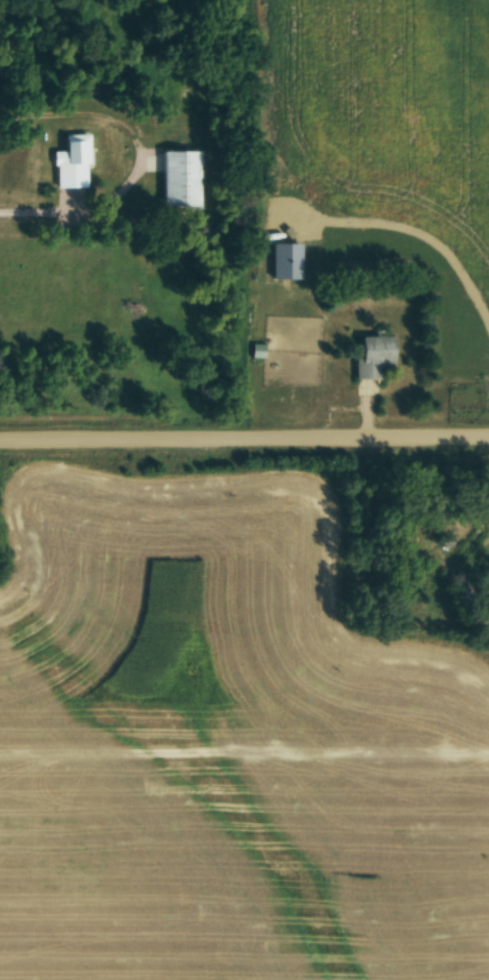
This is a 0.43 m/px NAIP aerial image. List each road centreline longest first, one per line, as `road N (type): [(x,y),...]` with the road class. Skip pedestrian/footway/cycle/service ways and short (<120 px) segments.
road 1 (residential): [(0,442),(488,440)]

